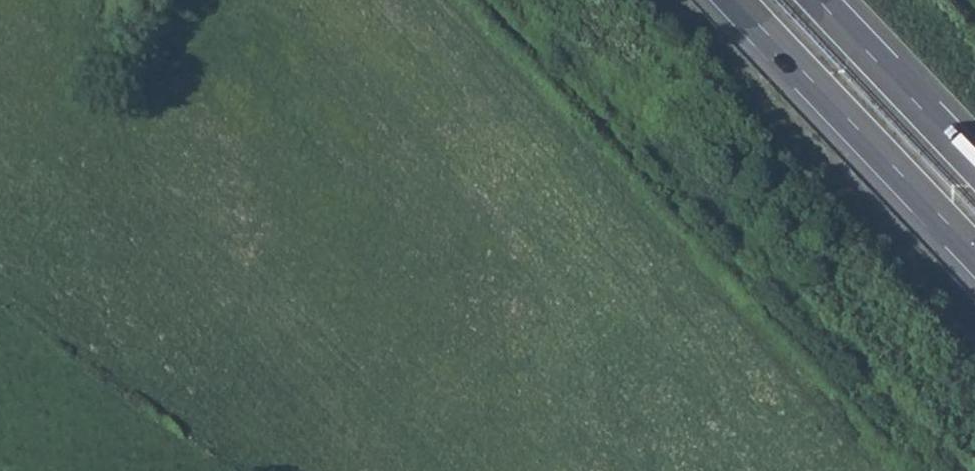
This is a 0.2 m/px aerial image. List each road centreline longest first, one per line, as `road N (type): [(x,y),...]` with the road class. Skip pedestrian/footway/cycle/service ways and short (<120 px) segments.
road 1 (motorway): [(736,0),(974,252)]
road 2 (motorway): [(974,164),(819,0)]

